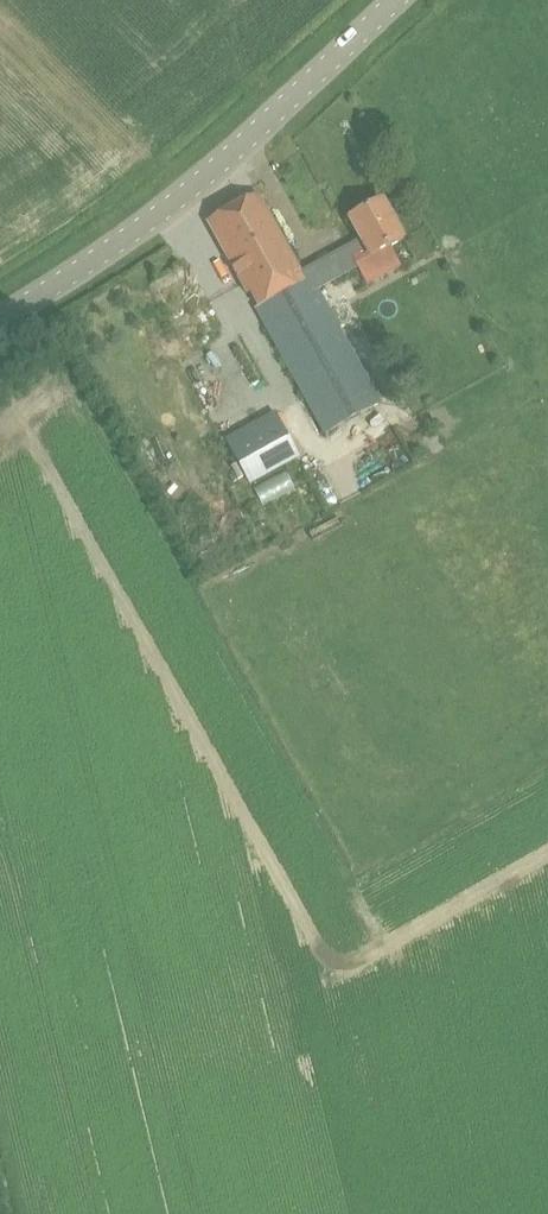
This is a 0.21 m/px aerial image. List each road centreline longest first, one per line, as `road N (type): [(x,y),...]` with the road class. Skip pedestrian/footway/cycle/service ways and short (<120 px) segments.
road 1 (tertiary): [(0,315),(156,217),(397,0)]

